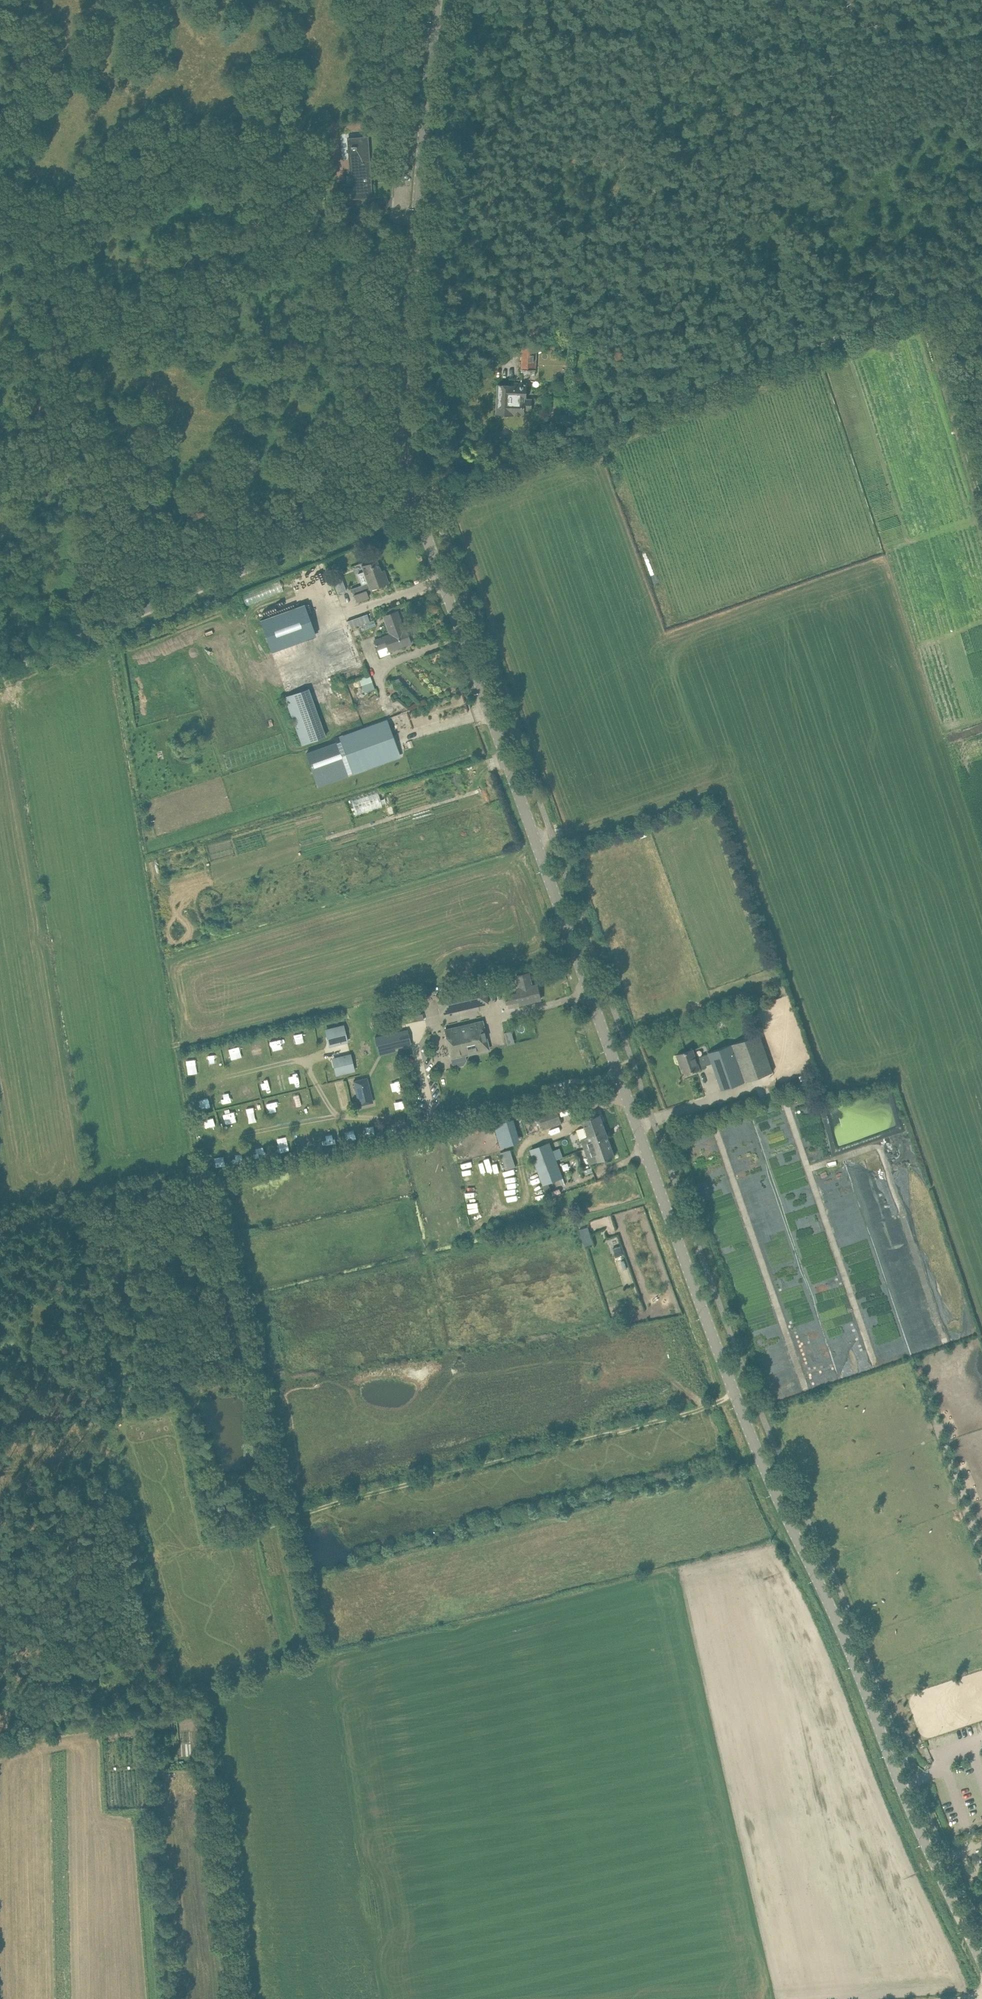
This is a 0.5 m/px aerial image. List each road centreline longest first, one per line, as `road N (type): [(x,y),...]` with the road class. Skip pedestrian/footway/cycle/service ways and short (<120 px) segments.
road 1 (tertiary): [(981,1961),(735,1397),(414,503)]
road 2 (track): [(414,503),(981,290)]
road 3 (tertiary): [(414,503),(402,401),(437,0)]
road 4 (track): [(735,1397),(692,1415),(291,1516)]
road 5 (unclassified): [(0,670),(414,503)]

